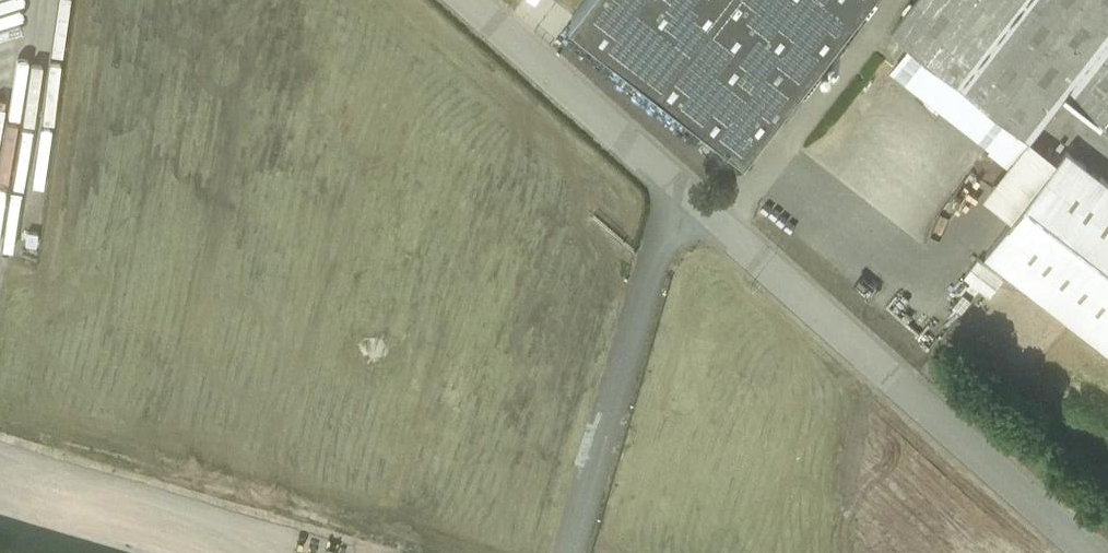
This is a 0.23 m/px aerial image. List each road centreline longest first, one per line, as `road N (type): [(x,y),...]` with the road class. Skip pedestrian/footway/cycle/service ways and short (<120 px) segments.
road 1 (residential): [(470,0),(1099,552)]

